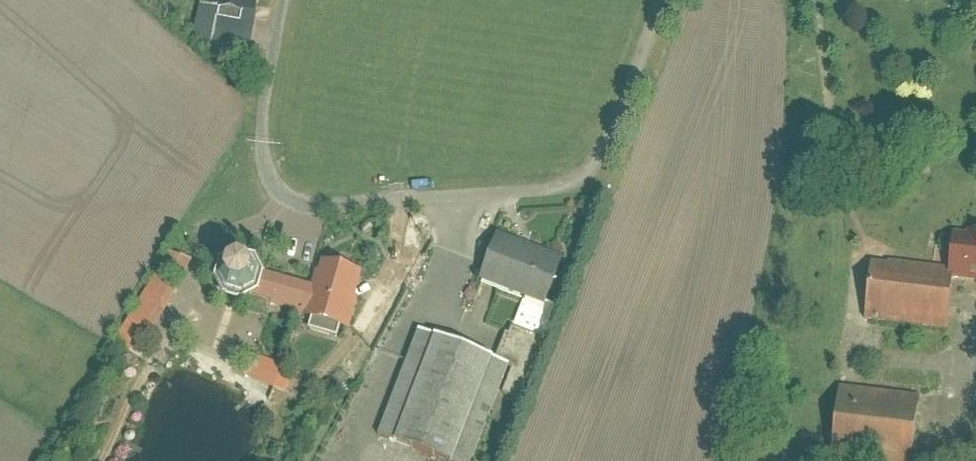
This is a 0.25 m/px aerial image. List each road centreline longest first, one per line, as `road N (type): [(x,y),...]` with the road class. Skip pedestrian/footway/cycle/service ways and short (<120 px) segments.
road 1 (unclassified): [(264,0),(245,107),(248,159),(280,193),(315,196),(552,178),(582,154),(636,0)]

